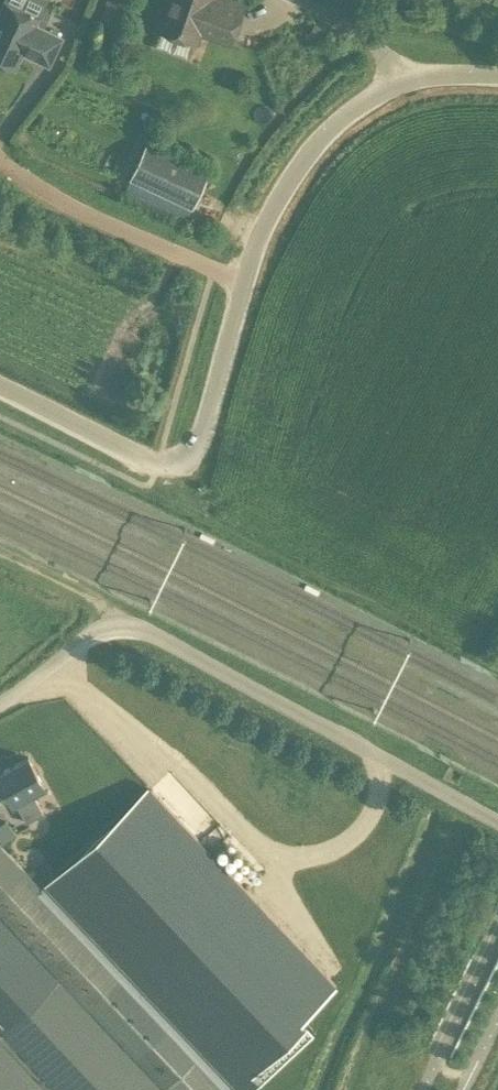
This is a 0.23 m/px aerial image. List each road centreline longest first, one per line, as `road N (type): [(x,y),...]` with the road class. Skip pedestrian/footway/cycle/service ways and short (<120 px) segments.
road 1 (unclassified): [(397,86),(356,106),(291,178),(265,226),(186,457),(156,463),(0,386)]
road 2 (unclassified): [(0,699),(108,628),(137,628),(497,823)]
road 3 (residential): [(397,86),(373,44),(303,0)]

